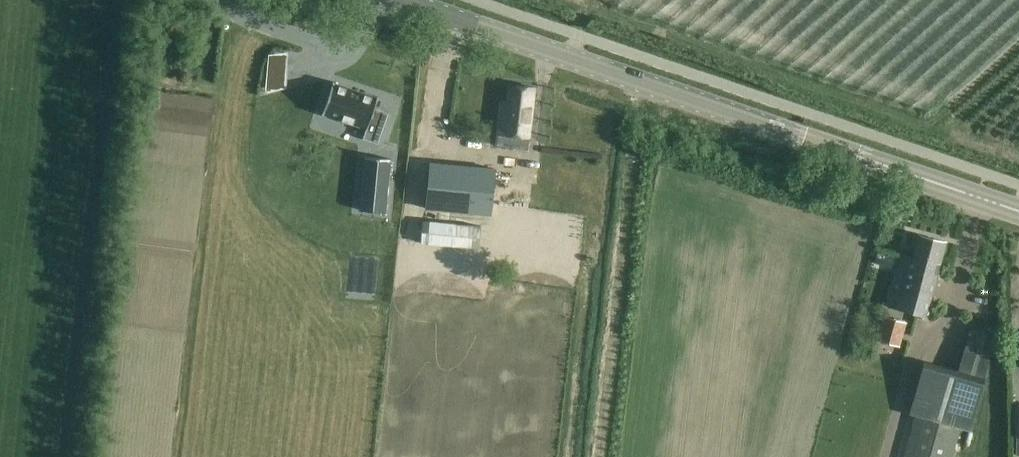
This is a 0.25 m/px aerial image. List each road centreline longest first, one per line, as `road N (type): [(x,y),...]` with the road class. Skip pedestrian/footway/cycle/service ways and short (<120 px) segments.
road 1 (tertiary): [(1018,209),(409,0)]

